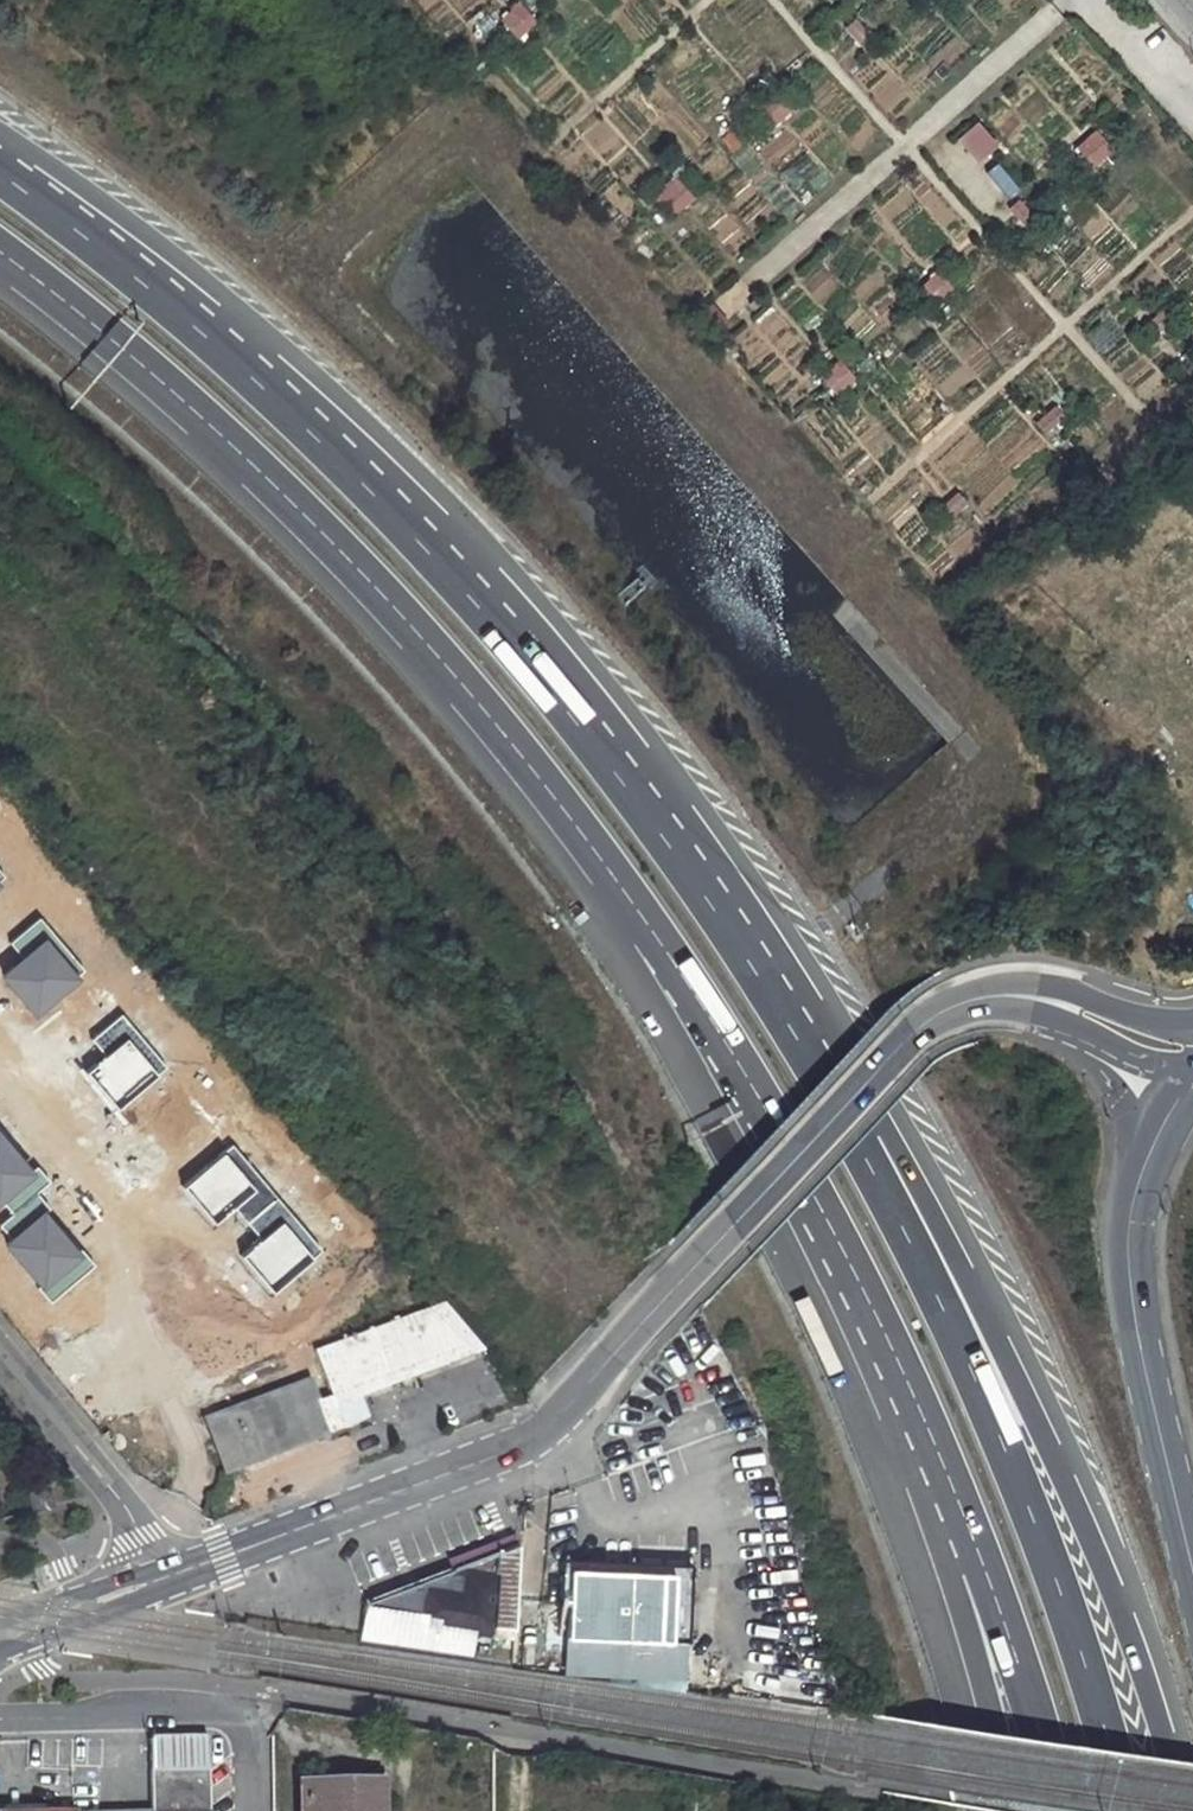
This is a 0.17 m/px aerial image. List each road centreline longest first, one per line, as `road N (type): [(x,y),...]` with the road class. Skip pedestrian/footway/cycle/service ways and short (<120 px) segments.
road 1 (trunk): [(0,251),(272,484),(414,629),(548,790),(664,947),(826,1214),(985,1569)]
road 2 (trunk): [(857,1143),(810,1051),(618,775),(458,581),(315,435),(176,311),(0,173)]
road 3 (trunk): [(1183,1810),(1115,1604),(1011,1364),(916,1184),(857,1143)]
road 4 (trunk): [(1129,1810),(1072,1624),(984,1393),(857,1143)]
road 5 (secondary): [(541,1434),(908,1033),(962,998),(1017,992)]
road 6 (residential): [(0,1058),(125,1201),(131,1239),(174,1293),(39,1403)]
road 7 (secondary): [(1192,1583),(1130,1301),(1126,1230),(1142,1166)]
road 8 (secondary): [(541,1434),(517,1450),(224,1556)]
road 9 (trunk): [(985,1569),(1062,1810)]
road 10 (trunk): [(985,1569),(970,1642),(1011,1810)]
road 11 (residential): [(39,1403),(129,1512),(152,1560)]
road 12 (secondary): [(1192,1023),(1017,992)]
road 13 (secondary): [(0,1643),(161,1584)]
road 14 (secondary): [(152,1560),(0,1616)]
road 15 (secondary): [(1101,1042),(1142,1166)]

